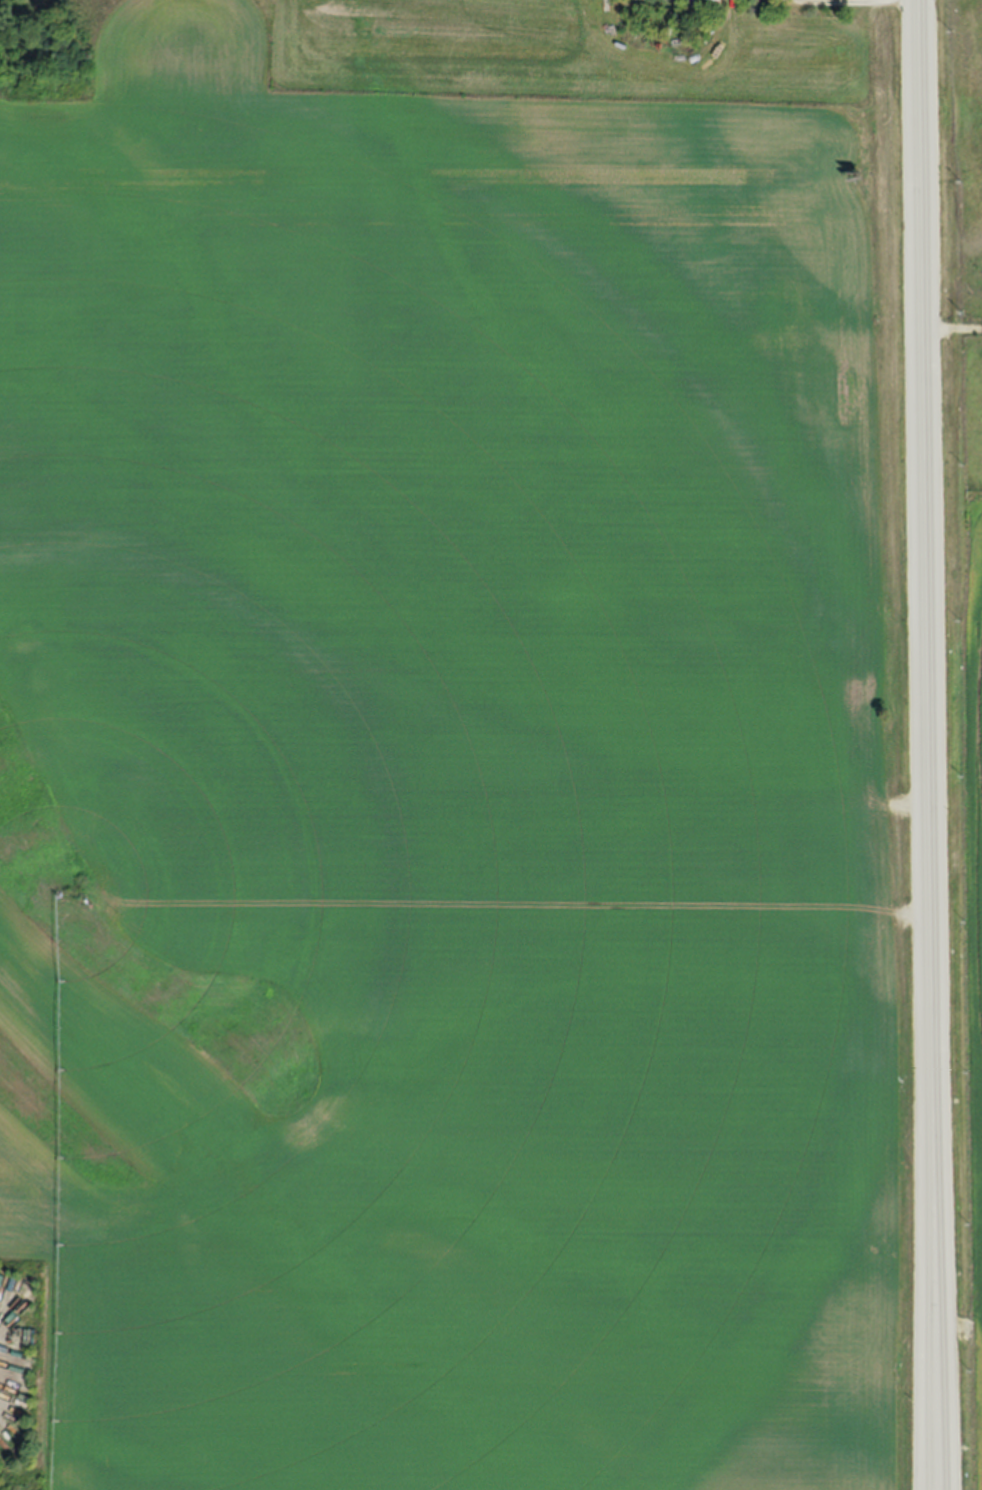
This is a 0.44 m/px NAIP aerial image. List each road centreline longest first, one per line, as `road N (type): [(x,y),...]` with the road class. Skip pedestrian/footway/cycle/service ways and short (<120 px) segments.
road 1 (secondary): [(936,0),(941,1489)]

